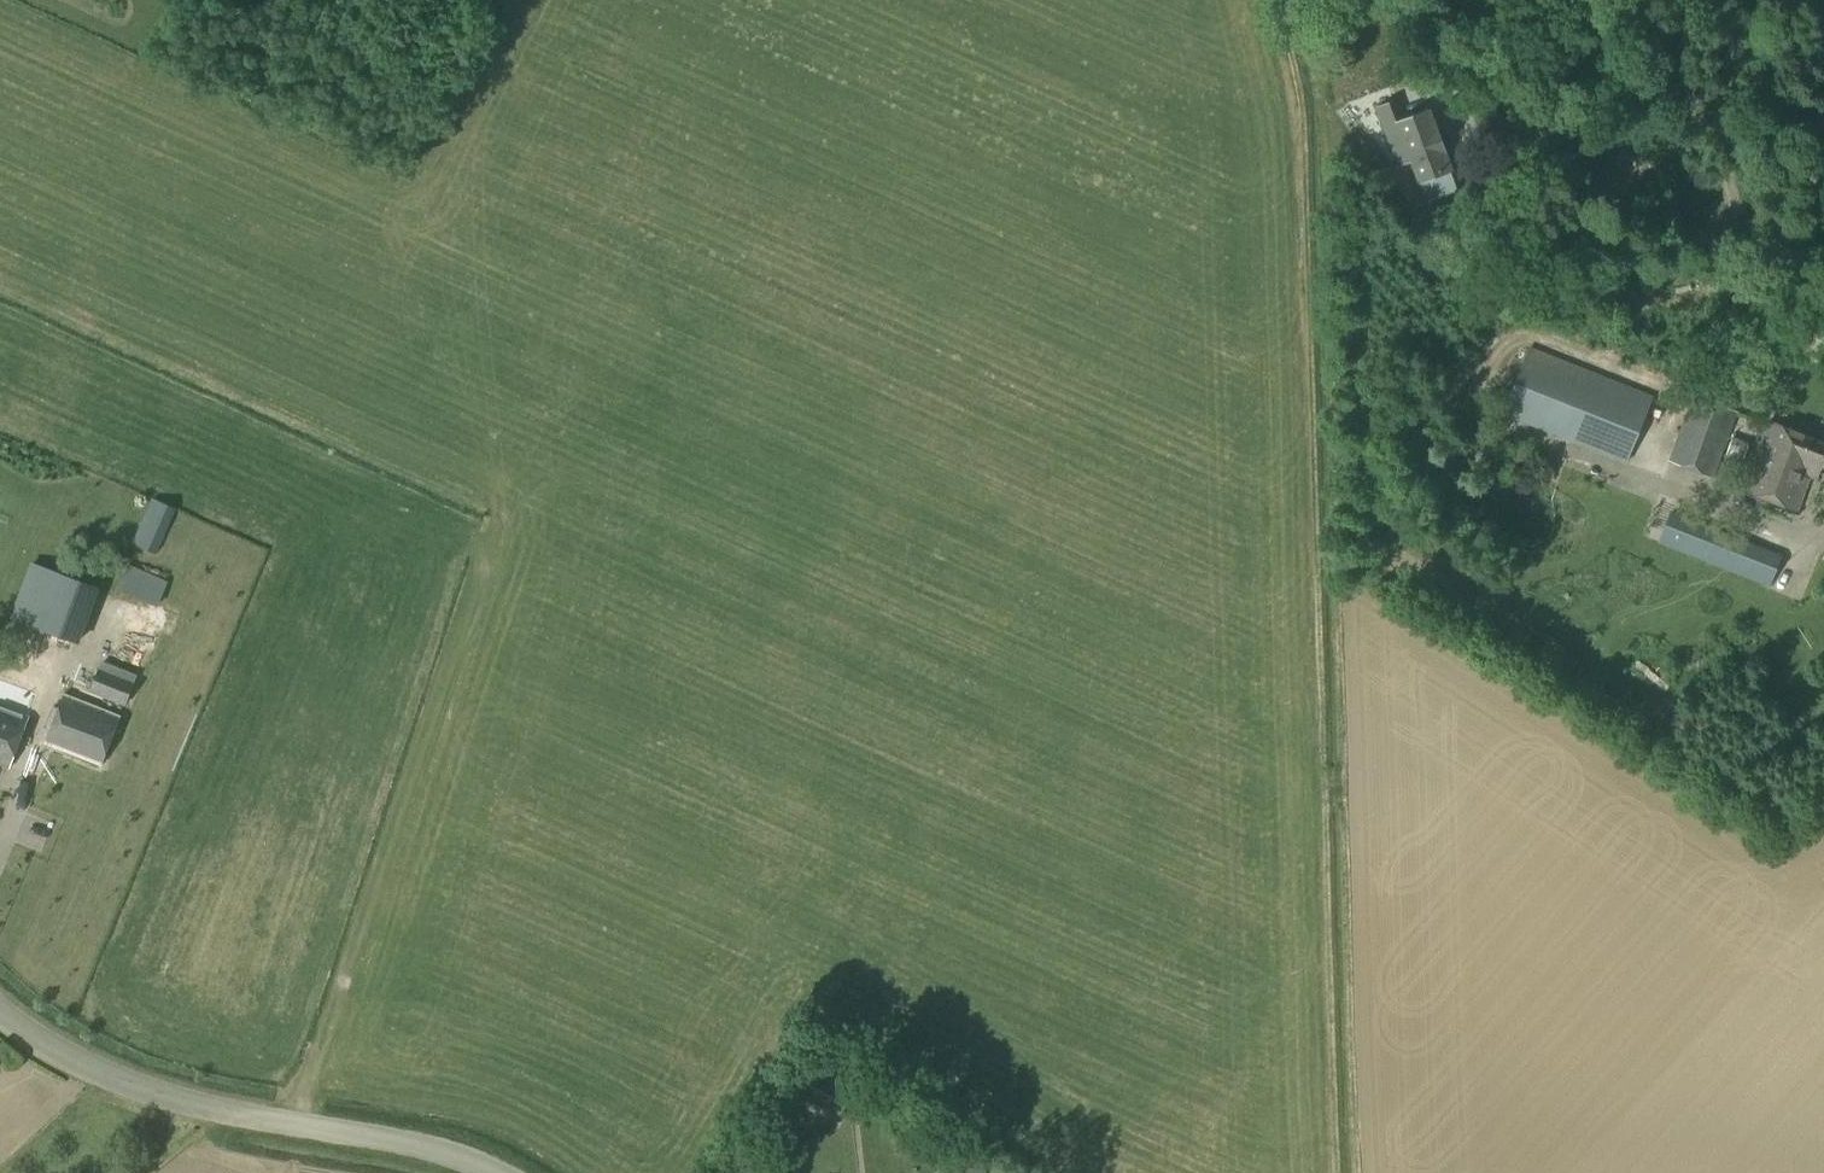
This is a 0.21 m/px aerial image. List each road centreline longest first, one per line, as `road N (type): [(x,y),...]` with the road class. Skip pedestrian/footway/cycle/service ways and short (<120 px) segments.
road 1 (unclassified): [(489,1172),(409,1145),(209,1113),(139,1092),(72,1065),(0,1017)]

